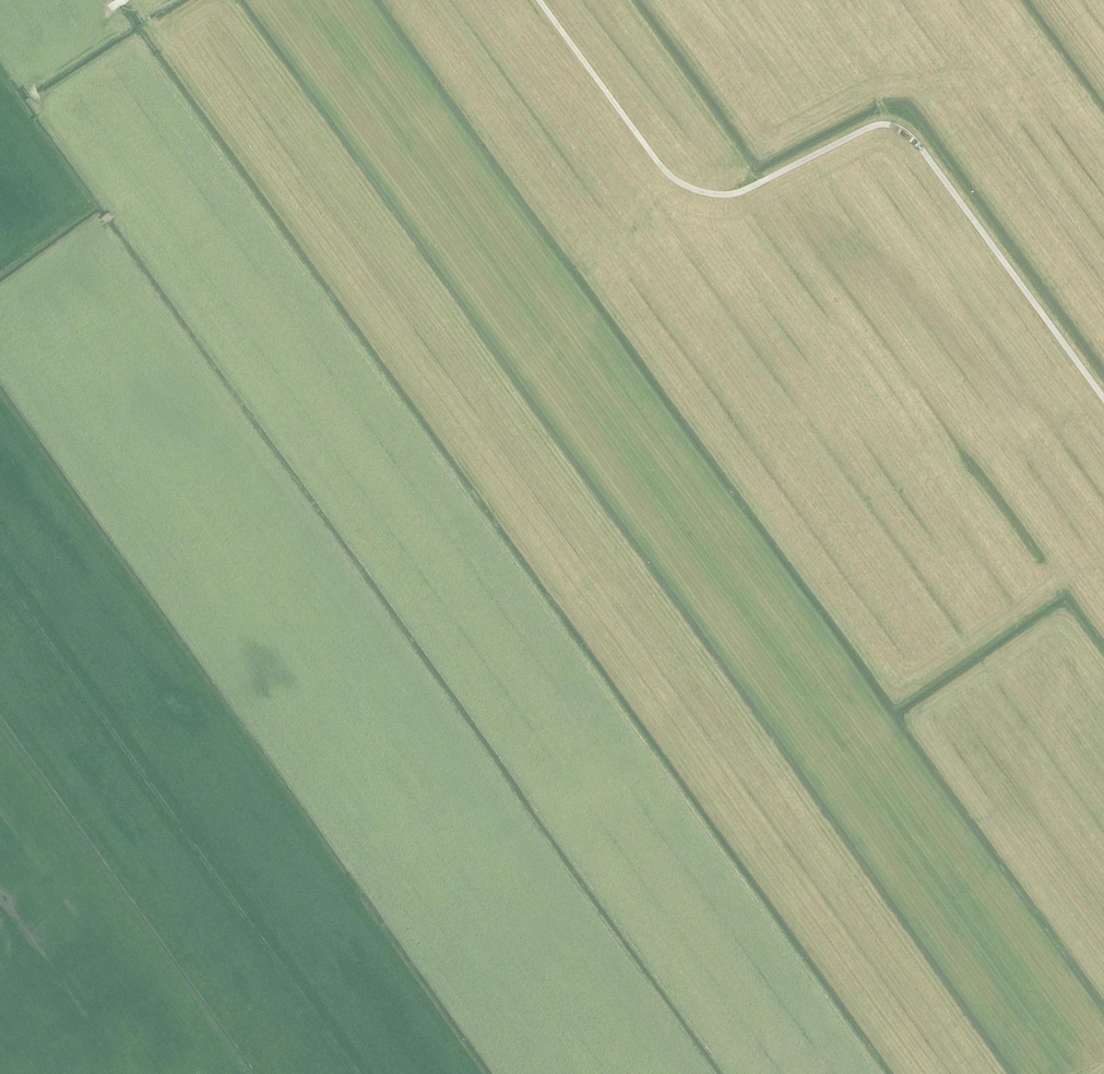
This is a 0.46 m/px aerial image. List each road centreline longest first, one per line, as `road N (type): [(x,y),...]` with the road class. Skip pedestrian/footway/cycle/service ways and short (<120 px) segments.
road 1 (track): [(888,124),(735,197),(695,194),(661,170),(538,0)]
road 2 (track): [(1103,403),(909,137),(888,124)]

